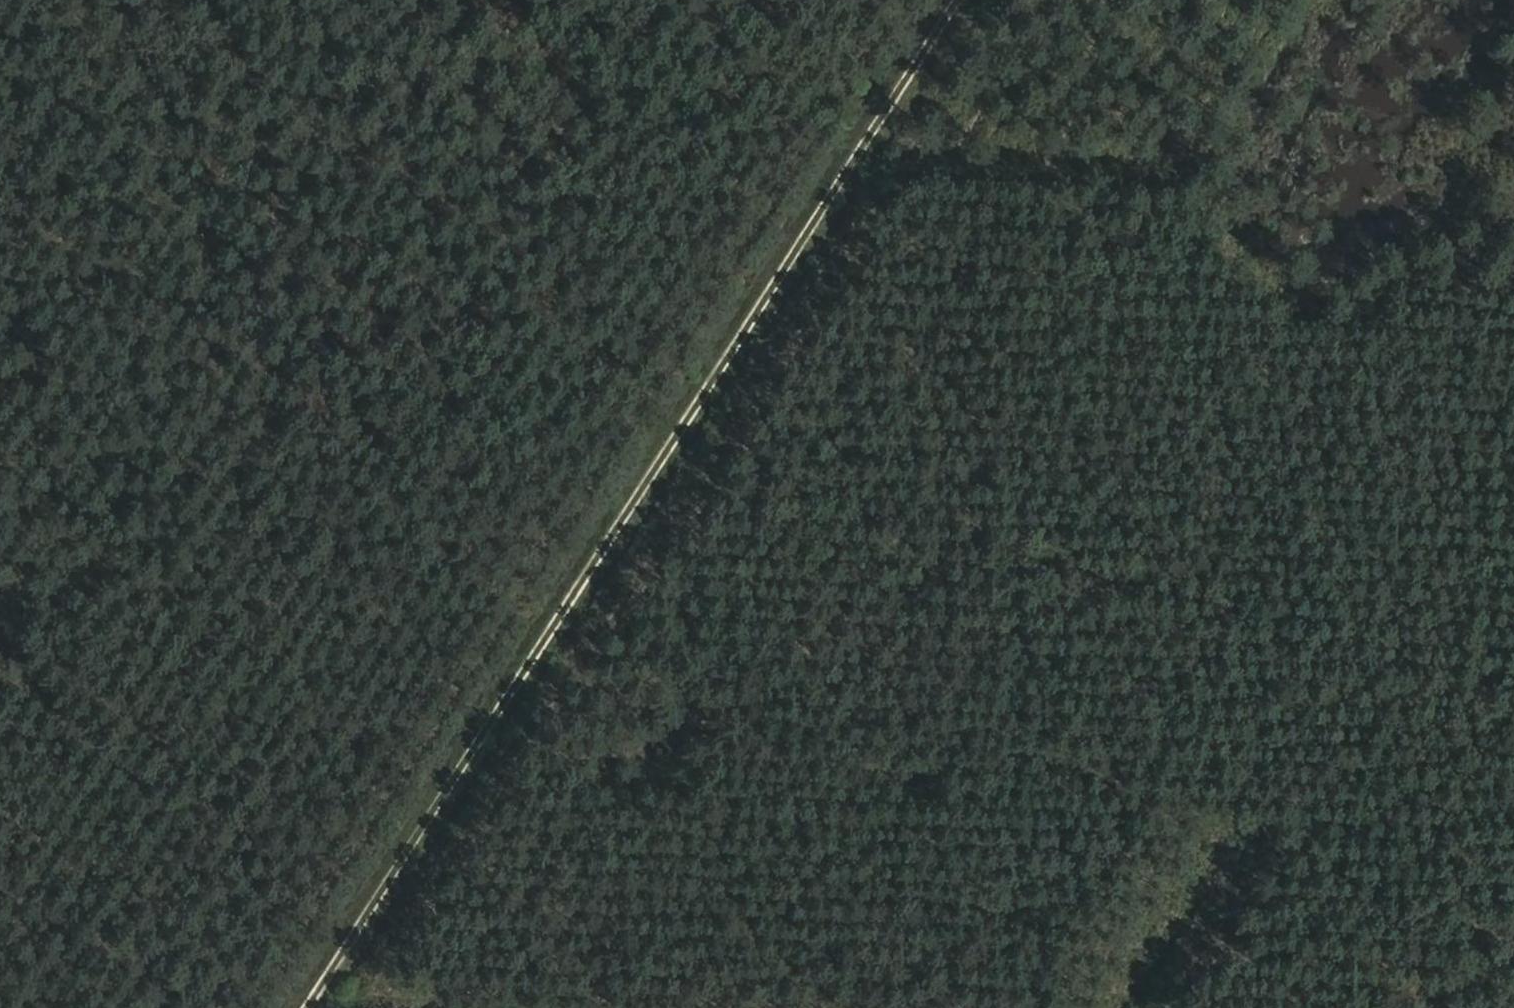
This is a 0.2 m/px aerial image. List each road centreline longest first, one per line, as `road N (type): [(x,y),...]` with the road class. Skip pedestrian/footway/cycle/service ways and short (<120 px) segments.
road 1 (track): [(313,1007),(962,0)]

